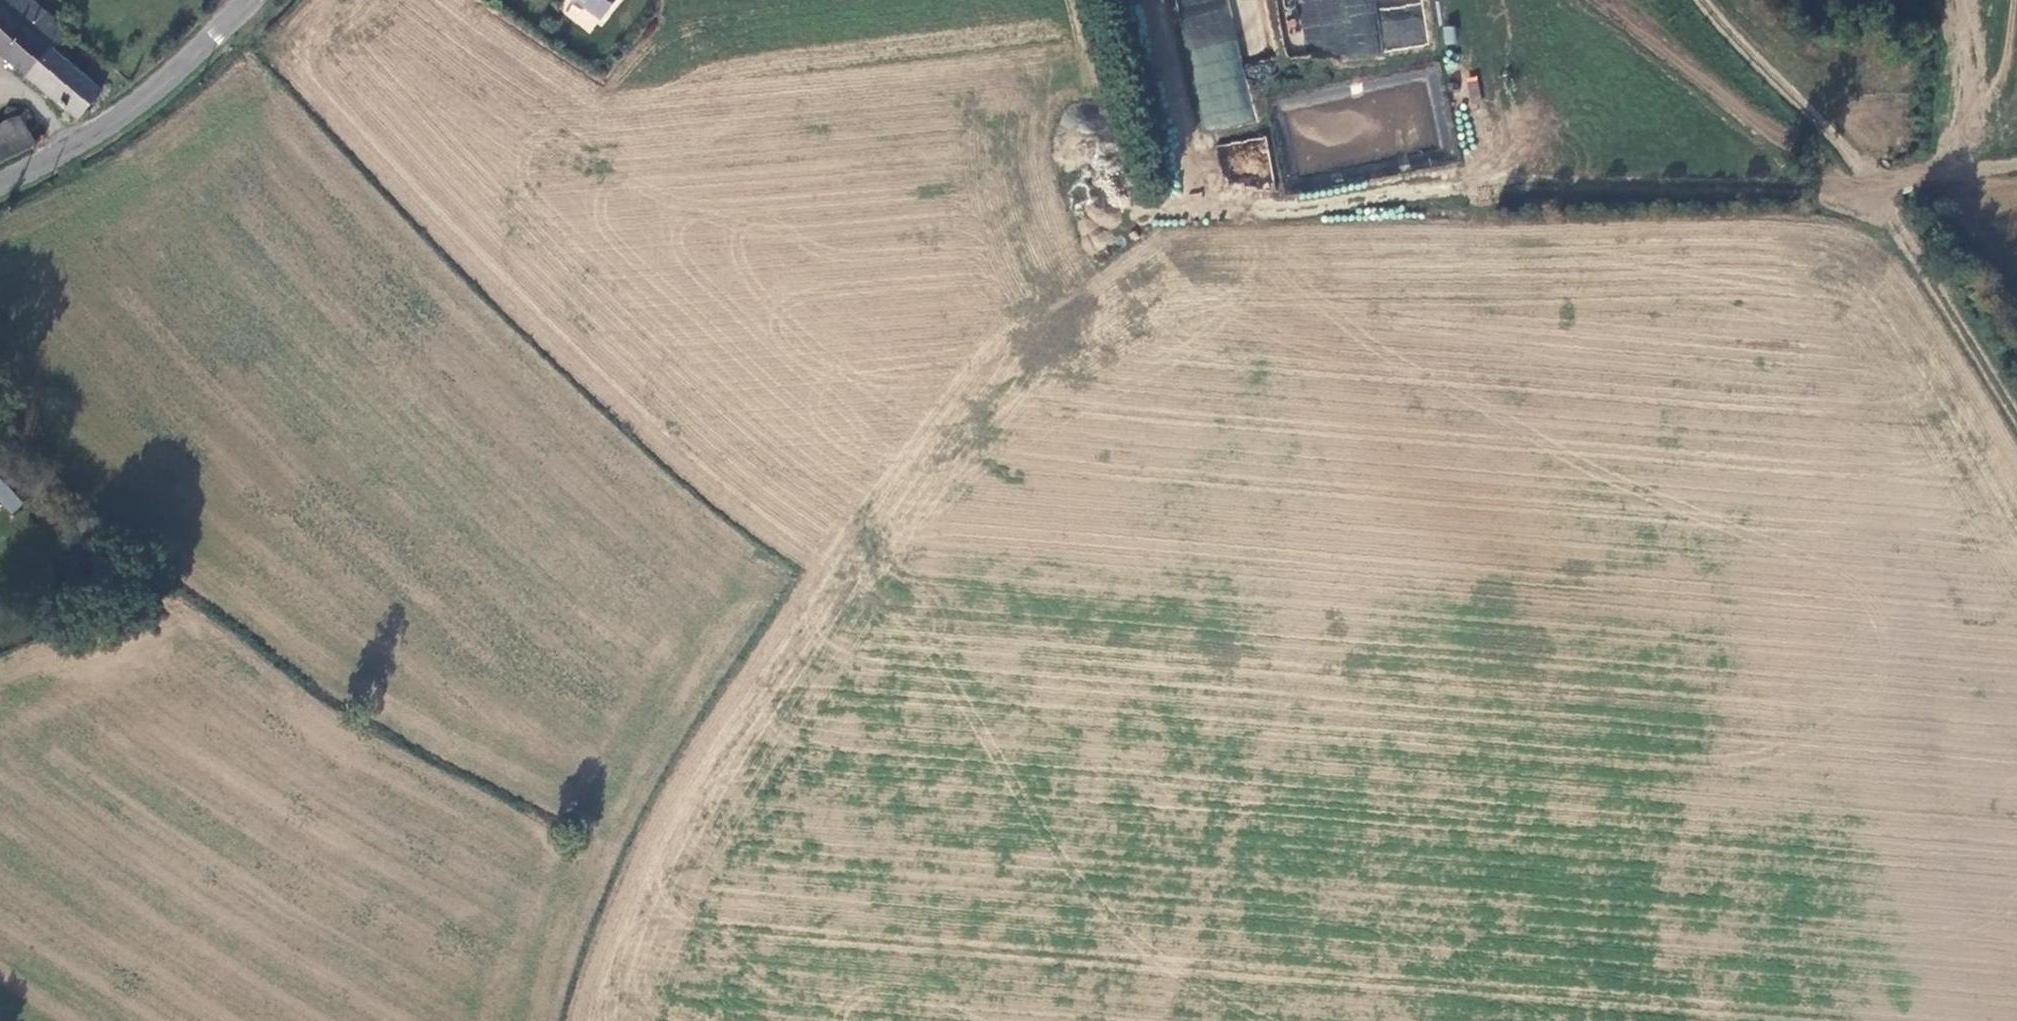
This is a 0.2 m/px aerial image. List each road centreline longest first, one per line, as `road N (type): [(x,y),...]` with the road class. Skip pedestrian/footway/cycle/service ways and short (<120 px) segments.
road 1 (track): [(1697,0),(1966,329),(2016,419)]
road 2 (unclassified): [(249,0),(133,105),(0,182)]

